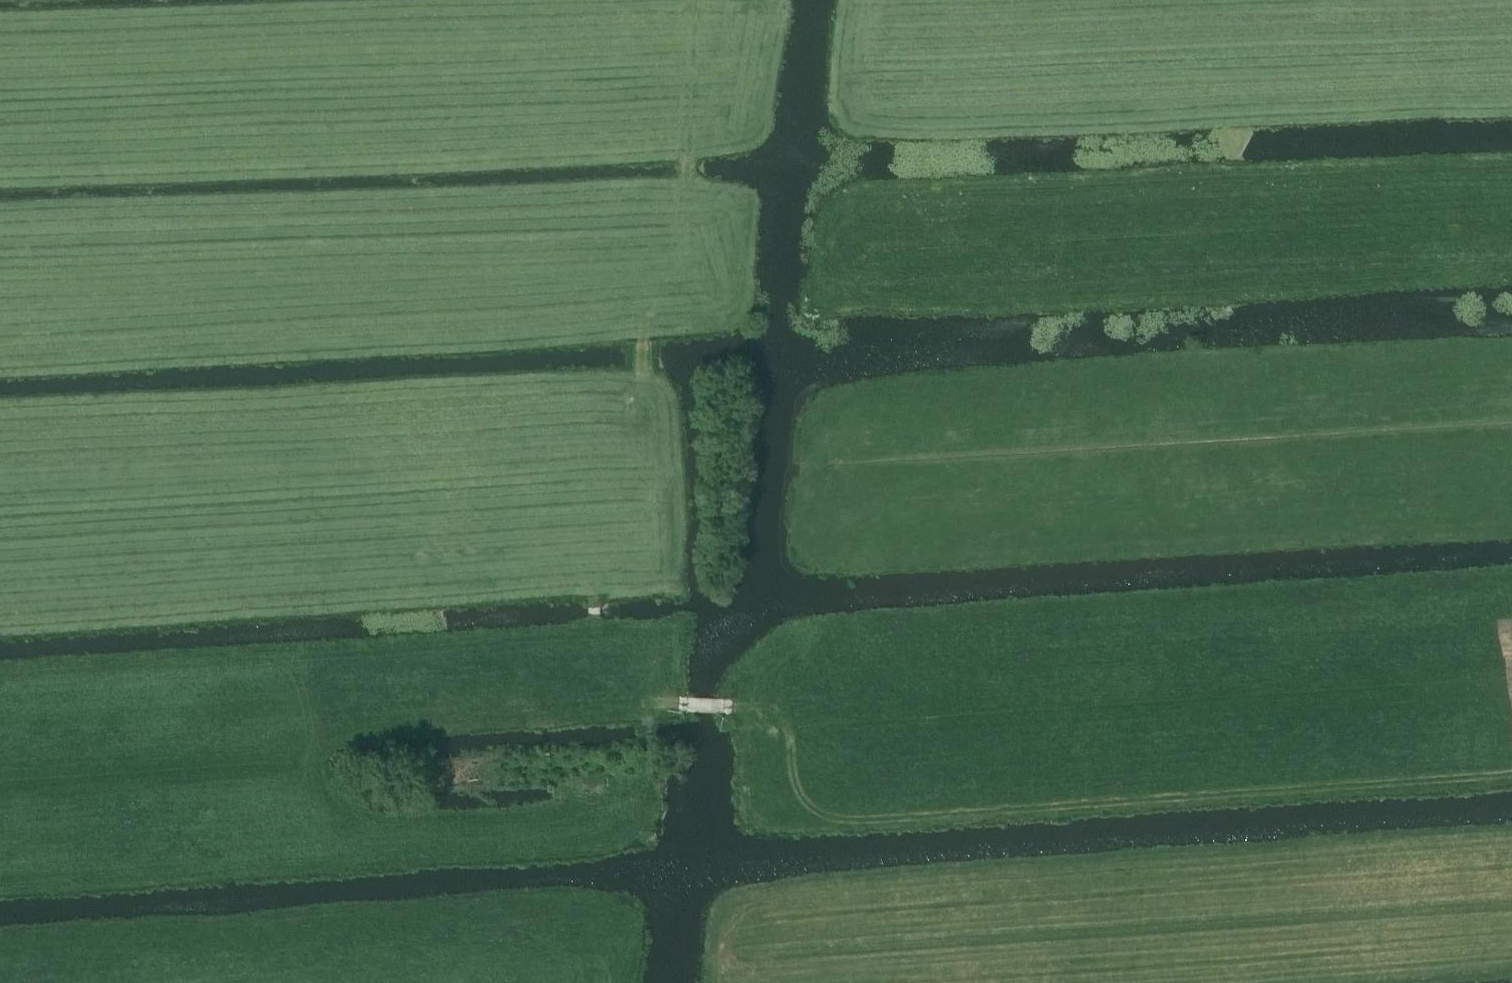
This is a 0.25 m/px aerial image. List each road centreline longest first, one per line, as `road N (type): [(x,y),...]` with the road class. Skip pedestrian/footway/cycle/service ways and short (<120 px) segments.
road 1 (track): [(734,705),(785,716),(820,816),(1511,780)]
road 2 (track): [(594,599),(643,390),(642,335),(686,194),(695,0)]
road 3 (track): [(594,599),(609,683),(679,703)]

